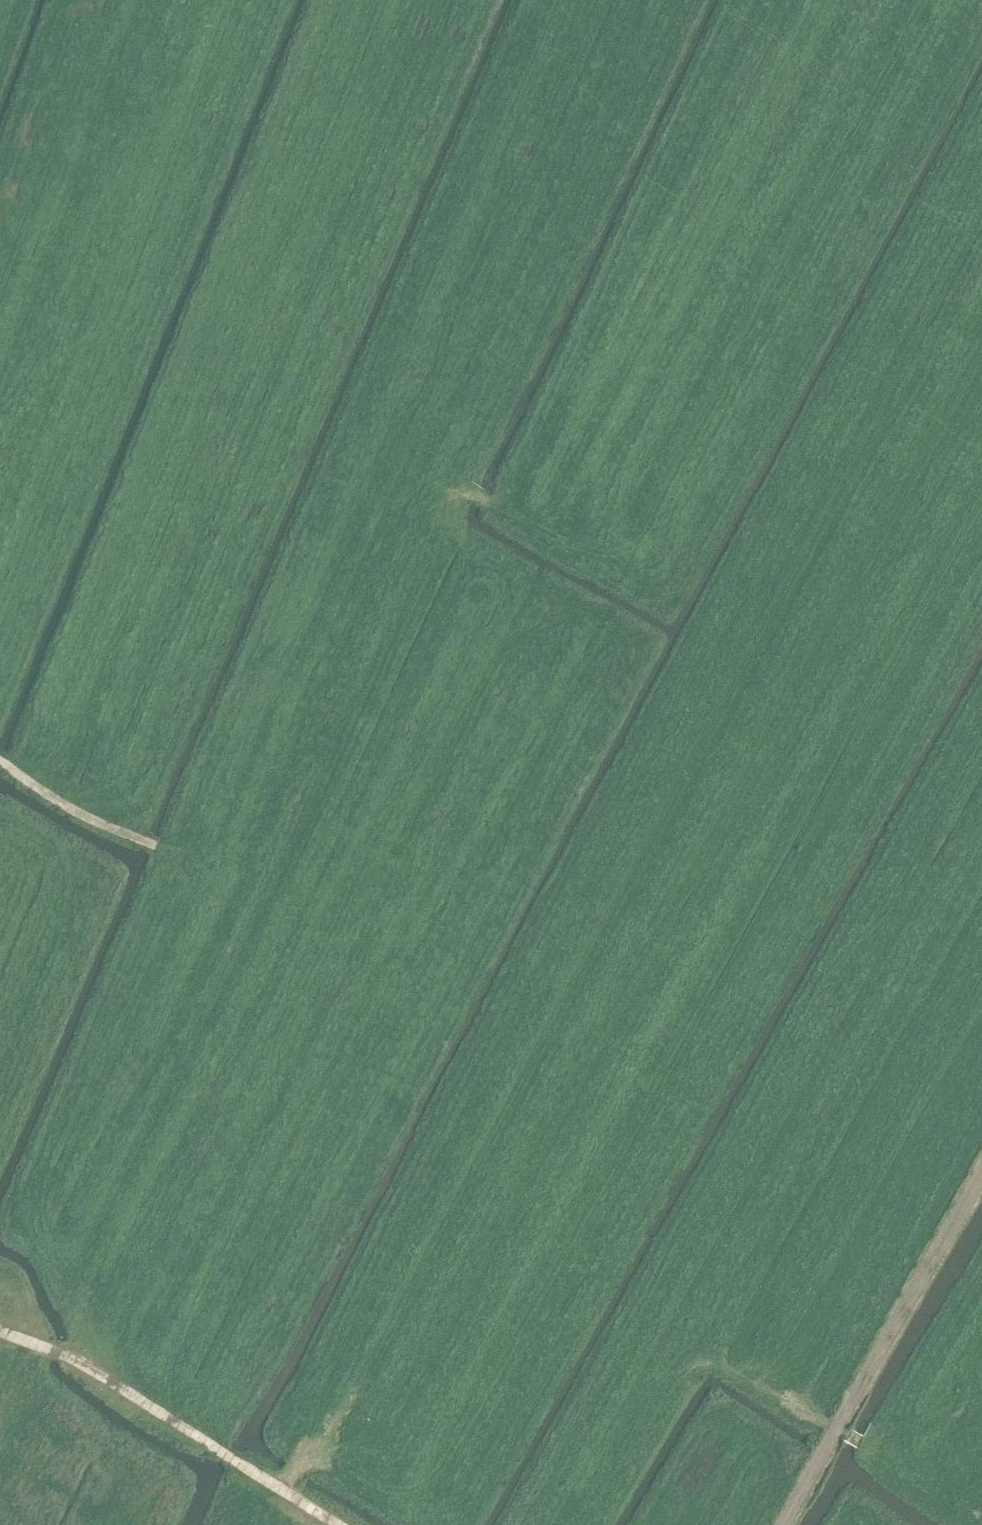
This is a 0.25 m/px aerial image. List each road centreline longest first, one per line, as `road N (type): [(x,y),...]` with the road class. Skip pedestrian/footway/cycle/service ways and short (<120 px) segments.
road 1 (track): [(862,1440),(838,1428),(981,1179)]
road 2 (track): [(781,1397),(838,1428),(780,1524)]

